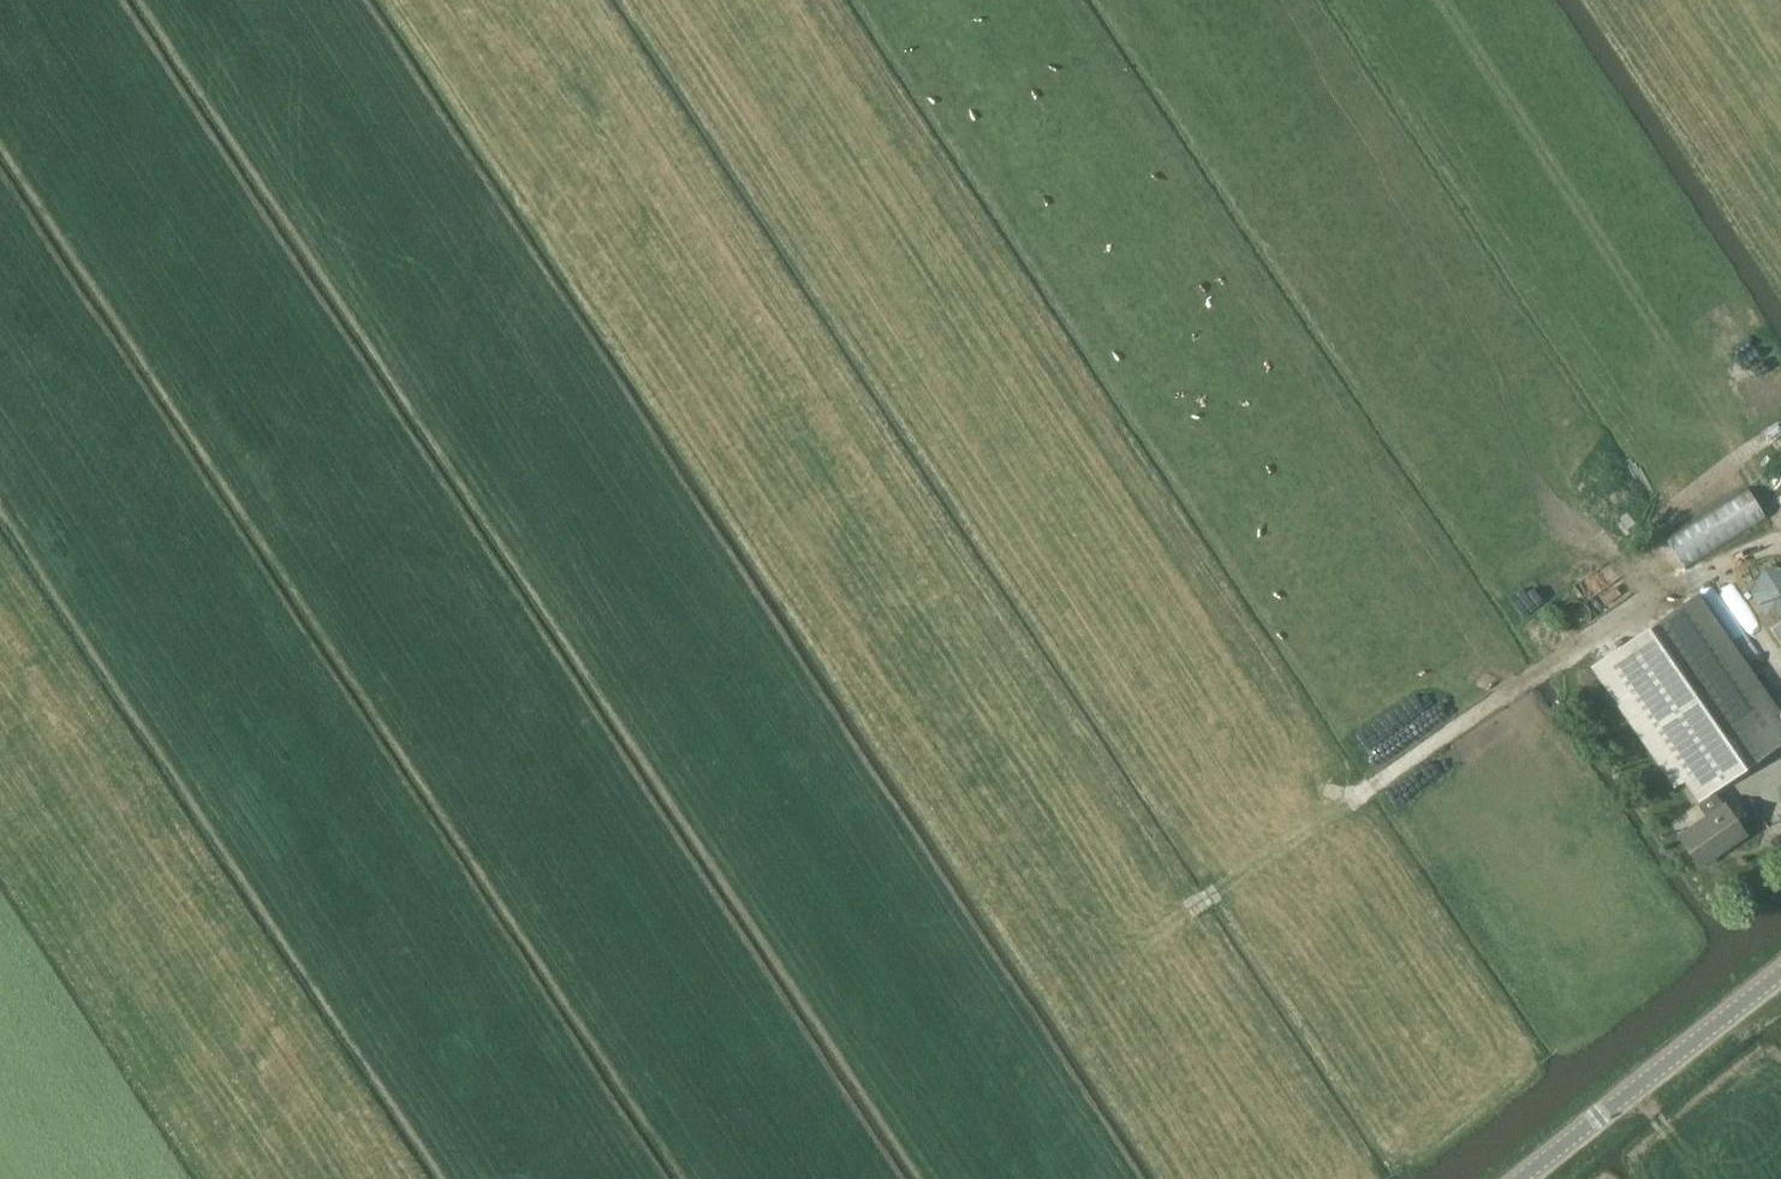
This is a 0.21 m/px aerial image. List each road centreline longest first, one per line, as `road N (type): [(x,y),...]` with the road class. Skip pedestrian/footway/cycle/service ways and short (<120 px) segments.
road 1 (unclassified): [(1518,1178),(1780,969)]

